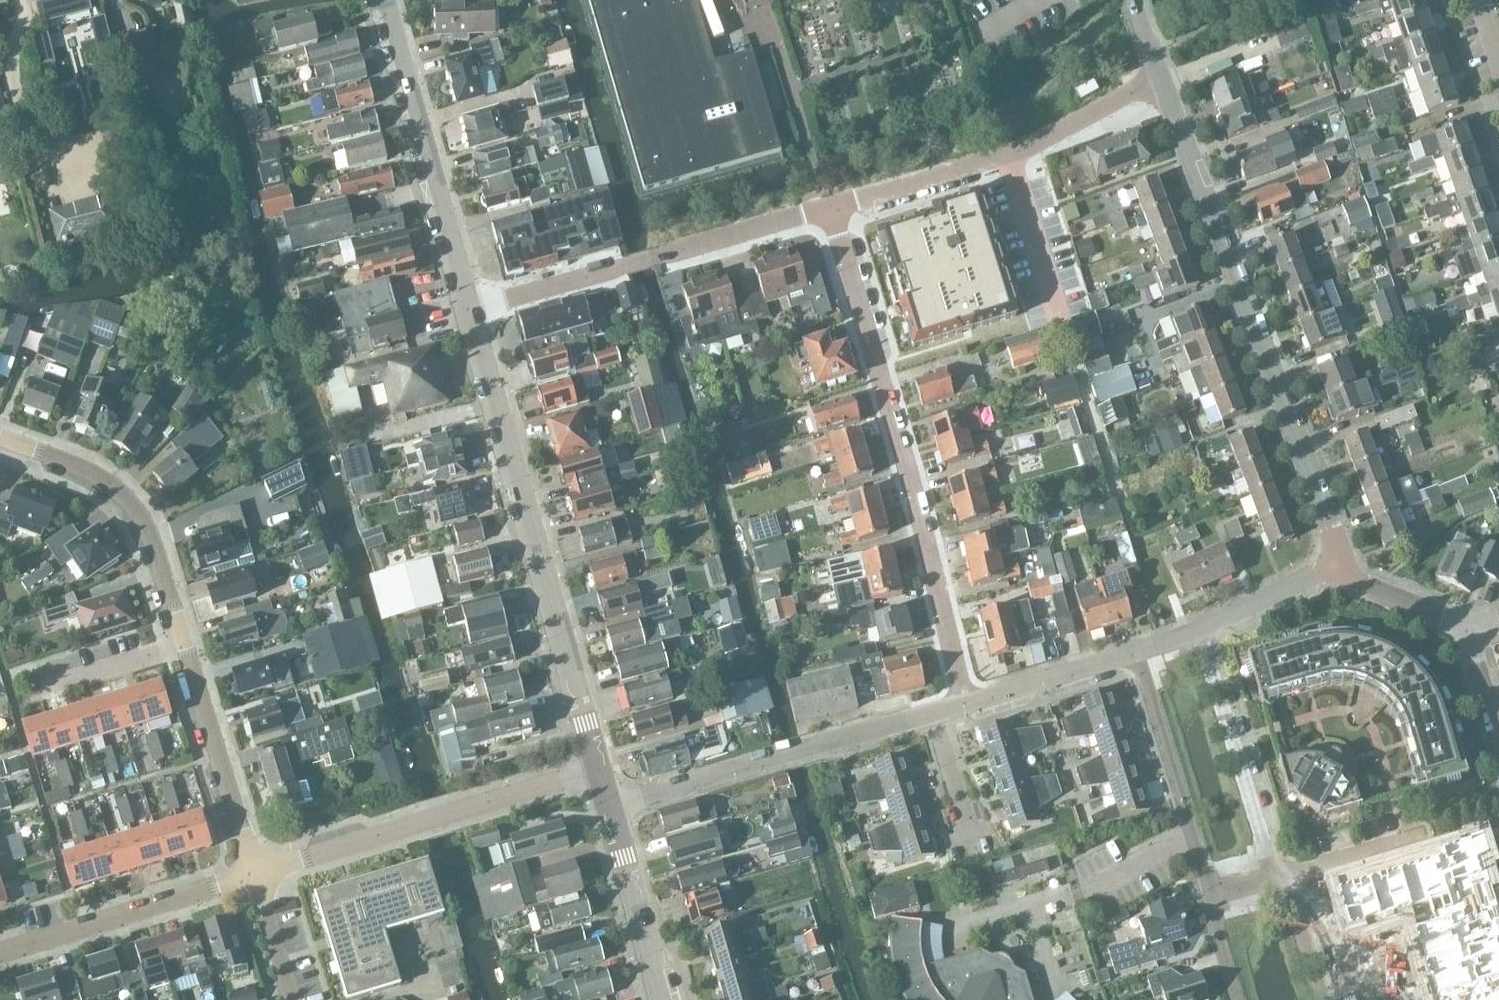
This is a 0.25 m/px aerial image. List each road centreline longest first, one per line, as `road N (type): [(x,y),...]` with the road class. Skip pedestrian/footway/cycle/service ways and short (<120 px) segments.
road 1 (residential): [(255,873),(149,529),(116,485),(92,470),(0,436)]
road 2 (residential): [(1344,569),(1160,83)]
road 3 (residential): [(969,706),(833,213)]
road 4 (tertiary): [(600,768),(472,313)]
road 5 (residential): [(472,313),(833,213)]
road 6 (residential): [(255,873),(600,768)]
road 7 (residential): [(833,213),(962,177),(1064,136),(1160,83)]
road 8 (residential): [(611,806),(936,715)]
road 9 (tertiary): [(472,313),(385,0)]
road 10 (residential): [(0,953),(255,873)]
road 11 (residential): [(1275,880),(1201,634)]
road 12 (residential): [(1139,658),(1209,903)]
road 13 (tertiary): [(668,999),(611,806)]
road 14 (residential): [(969,706),(1139,658)]
road 15 (residential): [(1201,634),(1344,569)]
road 16 (residential): [(1275,880),(1427,844)]
road 17 (residential): [(1472,635),(1367,588),(1344,569)]
road 18 (residential): [(292,999),(255,873)]
road 19 (residential): [(1275,880),(1291,897),(1323,999)]
road 20 (residential): [(973,834),(936,715)]

